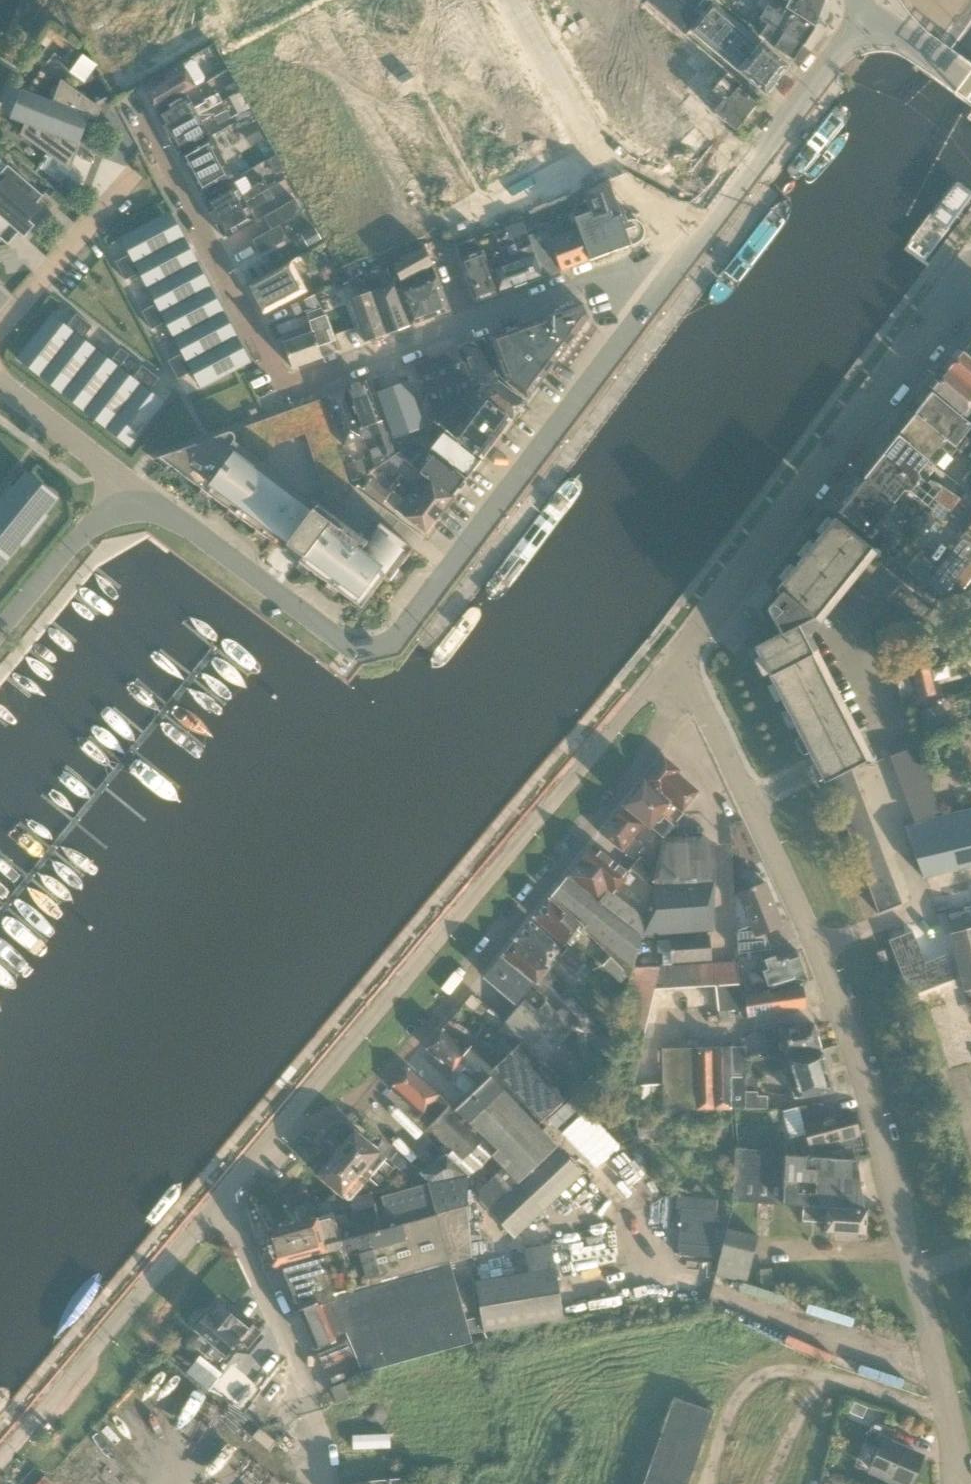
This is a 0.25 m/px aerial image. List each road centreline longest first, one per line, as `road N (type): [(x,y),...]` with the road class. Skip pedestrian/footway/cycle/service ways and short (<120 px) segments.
road 1 (residential): [(958,1483),(932,1344),(842,1033),(681,651)]
road 2 (residential): [(121,490),(340,642),(373,652),(392,645),(647,305)]
road 3 (residential): [(280,1131),(327,1122),(409,1051),(638,766),(681,651)]
road 4 (unclassified): [(280,1131),(681,651)]
road 5 (unclassified): [(681,651),(970,288)]
road 6 (residential): [(647,305),(871,18)]
road 7 (unclassified): [(0,1460),(217,1204)]
road 8 (residential): [(286,389),(138,104)]
road 9 (residential): [(467,322),(439,246),(358,97)]
road 10 (residential): [(315,1410),(245,1237),(217,1204)]
road 11 (residential): [(125,181),(0,329)]
road 12 (residential): [(286,389),(467,322)]
road 13 (residential): [(467,322),(587,283),(647,305)]
road 14 (residential): [(0,632),(121,490)]
road 15 (residential): [(0,394),(121,490)]
road 16 (tertiary): [(970,87),(871,18)]

